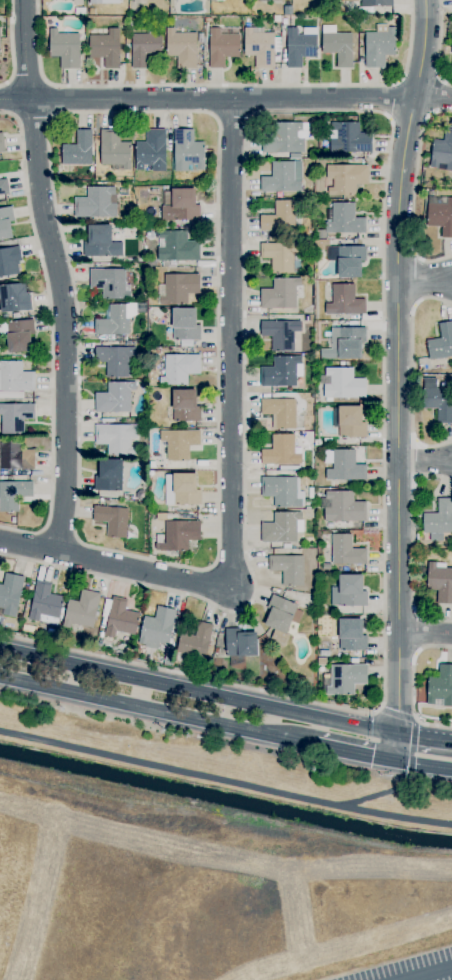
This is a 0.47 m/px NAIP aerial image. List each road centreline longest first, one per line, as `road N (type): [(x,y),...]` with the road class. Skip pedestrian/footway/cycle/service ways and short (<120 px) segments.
road 1 (tertiary): [(427,0),(402,147),(395,278),(397,761)]
road 2 (residential): [(29,0),(35,202),(60,289),(56,556)]
road 3 (residential): [(231,588),(229,101)]
road 4 (residential): [(414,97),(0,98)]
road 5 (secondary): [(396,735),(0,647)]
road 6 (secondary): [(0,674),(280,736)]
road 7 (residential): [(0,545),(231,588)]

